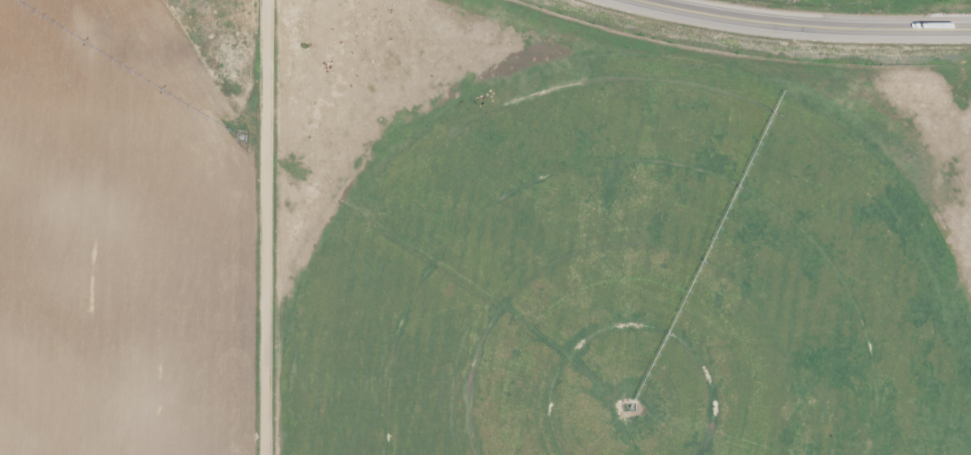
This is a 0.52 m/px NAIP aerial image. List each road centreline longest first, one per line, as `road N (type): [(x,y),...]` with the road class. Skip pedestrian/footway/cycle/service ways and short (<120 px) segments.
road 1 (track): [(265,0),(270,454)]
road 2 (trunk): [(601,0),(782,40),(970,51)]

